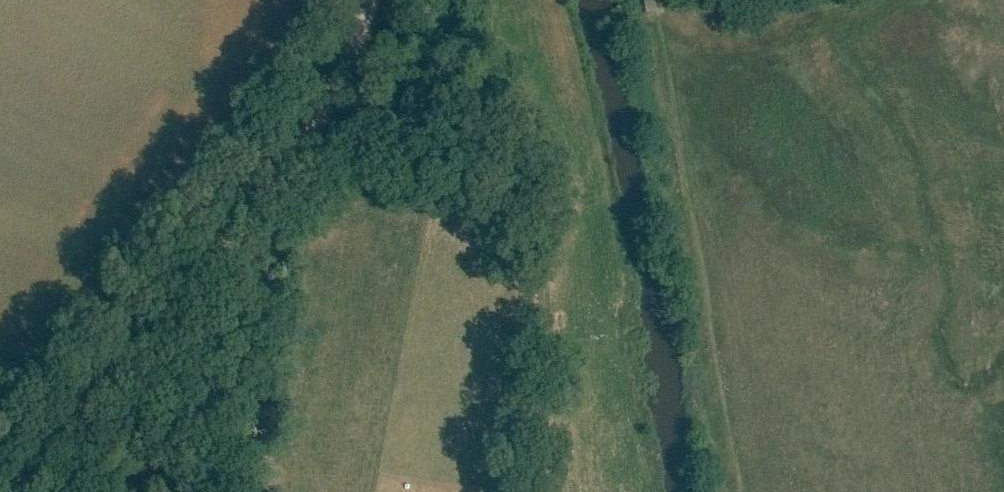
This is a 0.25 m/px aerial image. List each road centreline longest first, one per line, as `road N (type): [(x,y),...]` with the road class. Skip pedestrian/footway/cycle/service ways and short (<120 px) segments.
road 1 (track): [(0,483),(217,244),(340,67),(366,0)]

